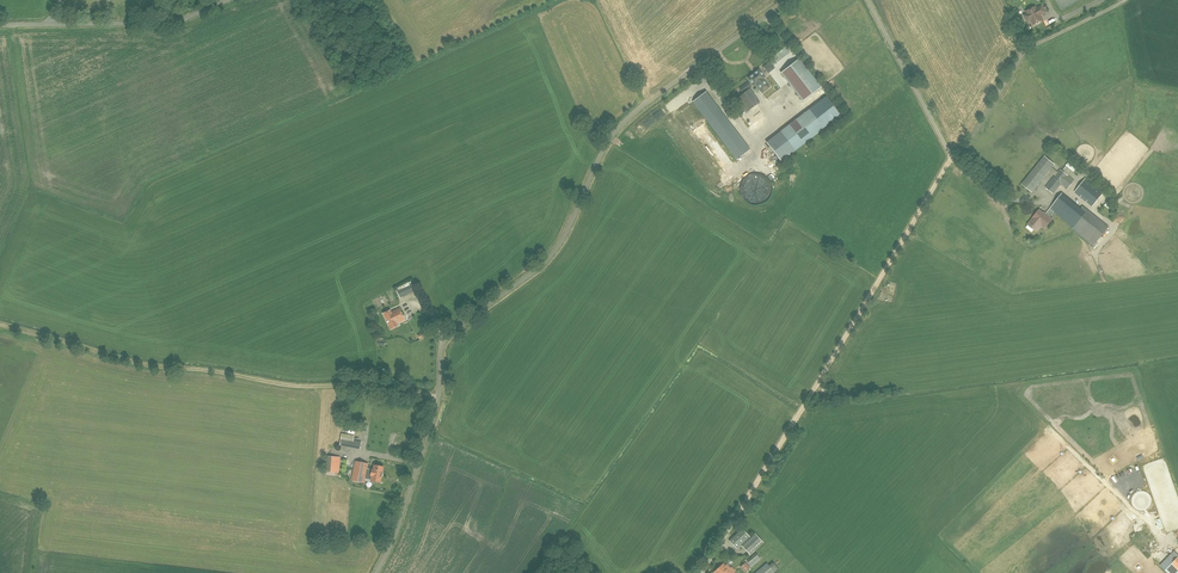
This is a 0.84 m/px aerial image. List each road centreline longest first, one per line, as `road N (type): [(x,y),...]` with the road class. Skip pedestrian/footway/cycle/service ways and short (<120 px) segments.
road 1 (unclassified): [(376,572),(435,417),(443,341),(557,248),(624,122),(789,0)]
road 2 (track): [(0,326),(141,364),(438,396)]
road 3 (track): [(727,534),(951,156)]
road 4 (track): [(957,162),(1026,50),(1127,0)]
road 5 (unclassified): [(957,162),(867,0)]
road 6 (unclassified): [(51,24),(170,22),(227,0)]

